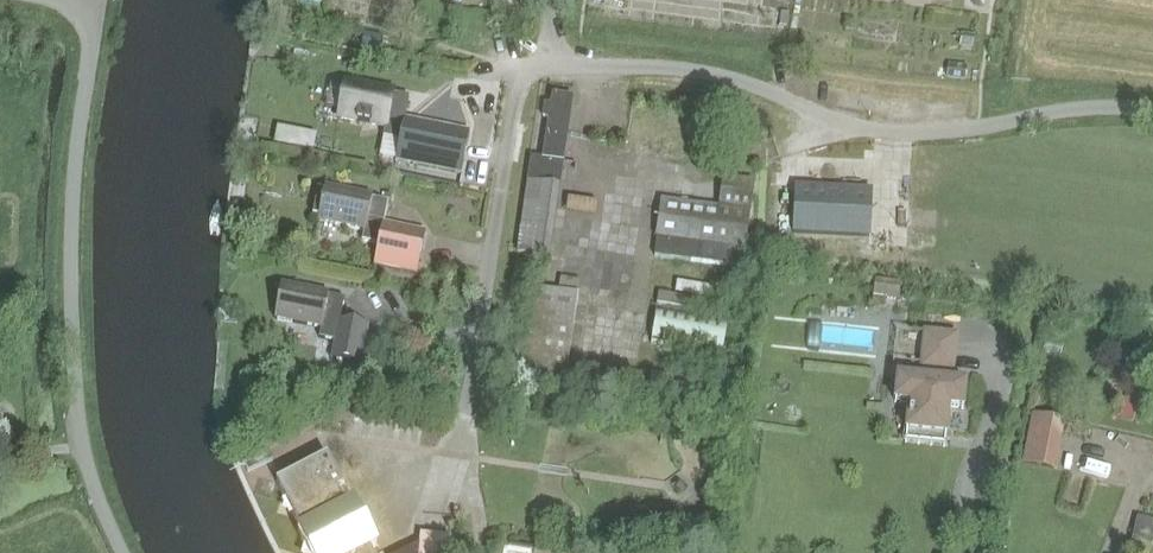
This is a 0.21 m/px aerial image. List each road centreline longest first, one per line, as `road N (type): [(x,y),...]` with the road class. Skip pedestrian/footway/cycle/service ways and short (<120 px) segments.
road 1 (unclassified): [(466,407),(520,67),(695,71),(880,128),(964,129),(1079,109),(1152,109)]
road 2 (residential): [(123,552),(81,447),(74,373),(73,177),(100,2)]

